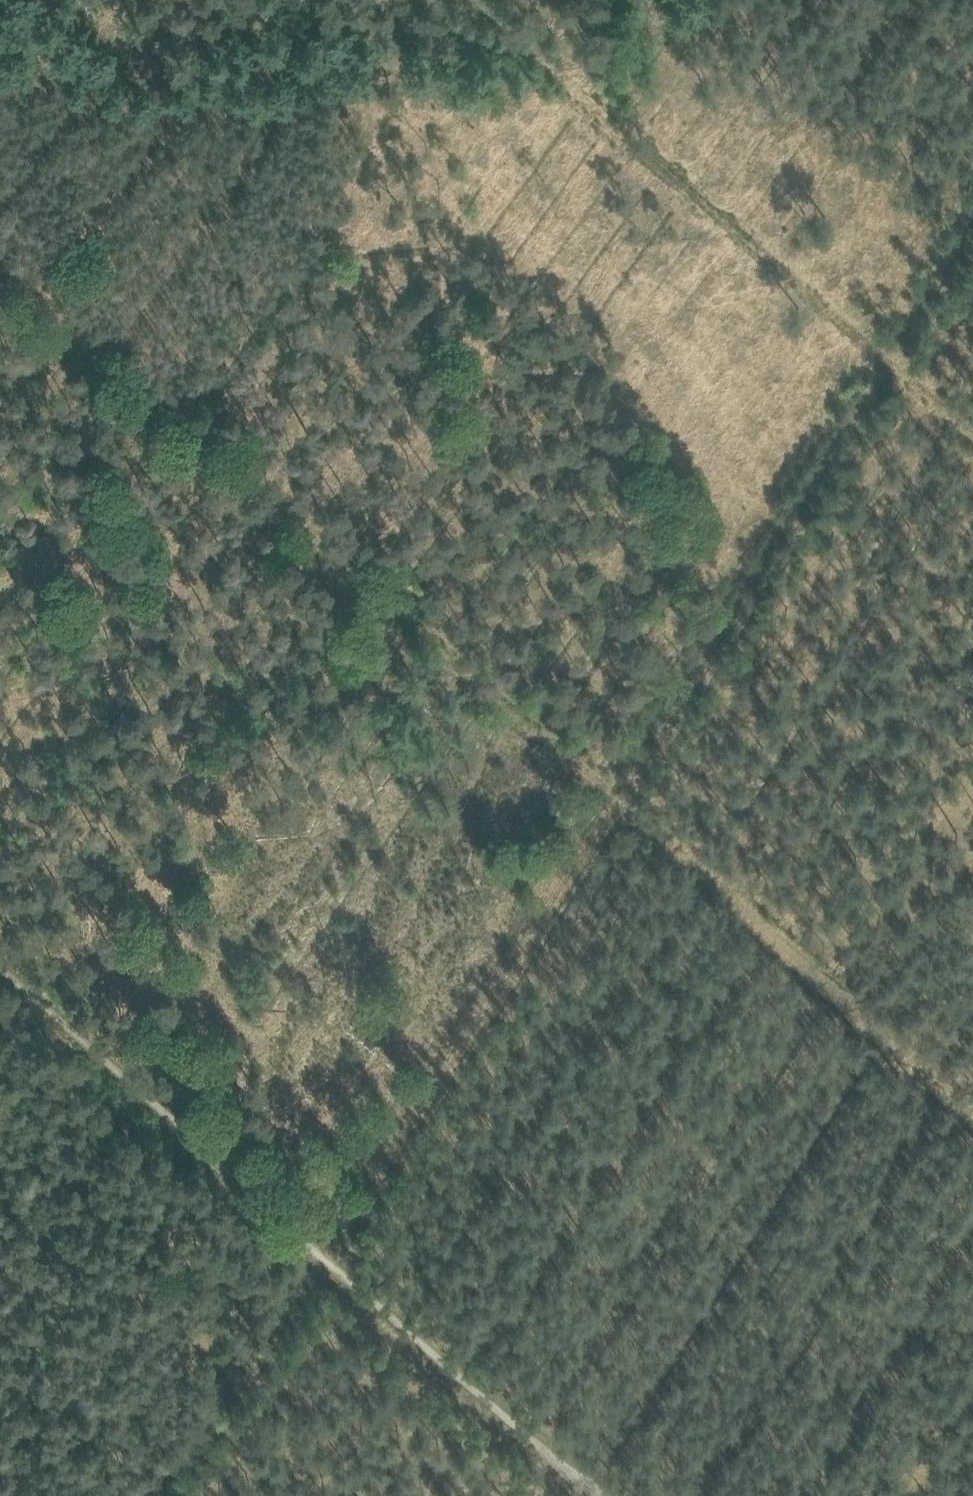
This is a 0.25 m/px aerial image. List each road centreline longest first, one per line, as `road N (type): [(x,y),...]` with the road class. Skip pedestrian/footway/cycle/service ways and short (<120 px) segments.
road 1 (track): [(594,1495),(0,973)]

